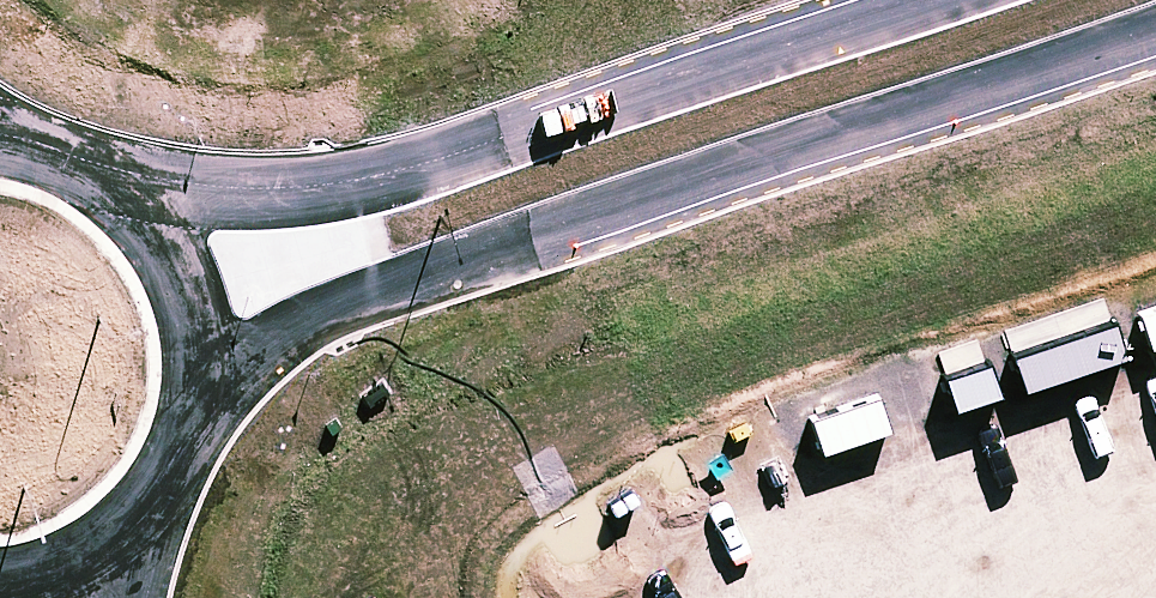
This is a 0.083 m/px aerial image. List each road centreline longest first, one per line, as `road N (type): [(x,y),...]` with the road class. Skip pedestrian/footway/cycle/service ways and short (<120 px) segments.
road 1 (secondary): [(1155,40),(1004,96),(316,308),(237,356),(175,412)]
road 2 (secondary): [(85,169),(320,167),(902,0)]
road 3 (secondary): [(85,169),(119,191),(162,246),(185,313),(185,383),(175,412)]
road 4 (secondary): [(120,504),(61,543),(0,559)]

